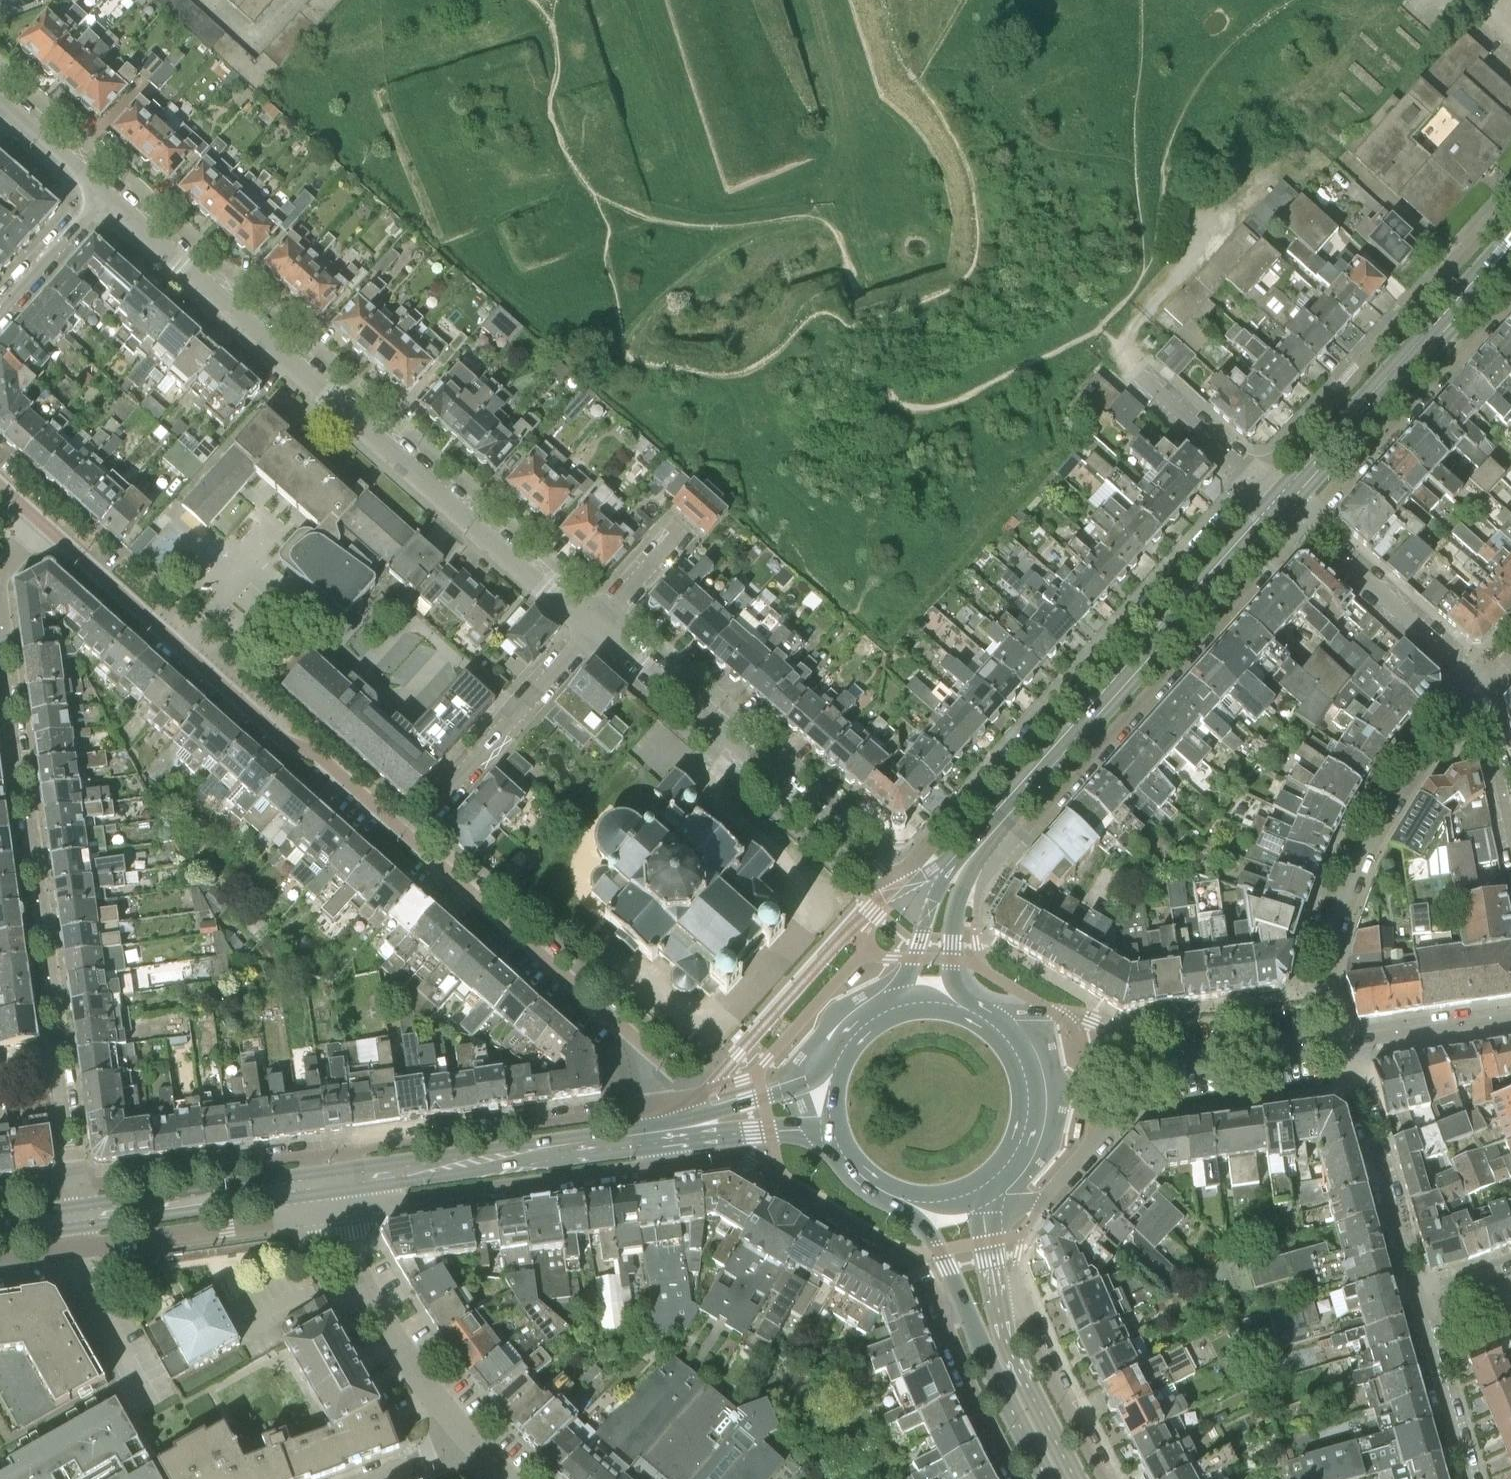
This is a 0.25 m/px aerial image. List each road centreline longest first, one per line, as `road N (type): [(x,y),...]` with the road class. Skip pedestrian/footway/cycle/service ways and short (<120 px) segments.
road 1 (residential): [(597,627),(101,194)]
road 2 (residential): [(74,1183),(30,808),(1,662),(8,639),(0,584)]
road 3 (residential): [(1258,478),(891,886)]
road 4 (residential): [(410,837),(317,751),(286,743),(43,524)]
road 5 (residential): [(979,831),(1003,854),(1304,521)]
road 6 (secondary): [(987,822),(1280,499)]
road 7 (residential): [(1342,1039),(1326,955),(1355,862),(1417,752),(1480,686)]
road 8 (residential): [(597,627),(891,886)]
road 9 (residential): [(1510,199),(1258,478)]
road 10 (residential): [(651,1106),(643,1046),(410,837)]
road 11 (residential): [(1258,478),(1141,370),(1129,344),(1137,319),(1233,213)]
road 12 (secondary): [(1280,499),(1510,243)]
road 13 (residential): [(659,1164),(746,1160),(917,1259),(940,1306)]
road 14 (residential): [(651,1106),(327,1148)]
road 15 (secondary): [(332,1181),(655,1136)]
road 16 (residential): [(337,1211),(659,1164)]
road 17 (residential): [(1304,521),(1510,293)]
road 18 (residential): [(410,837),(597,627)]
road 19 (residential): [(1417,1299),(1342,1039)]
road 20 (residential): [(467,1443),(376,1310),(337,1211)]
road 21 (residential): [(83,1249),(337,1211)]
road 22 (secondary): [(79,1217),(332,1181)]
road 23 (residential): [(327,1148),(74,1183)]
road 24 (residential): [(1480,686),(1304,521)]
road 25 (residential): [(990,1182),(1020,1202),(1040,1202),(1160,1061)]
road 26 (residential): [(1105,1478),(1013,1297),(996,1290)]
road 27 (secondary): [(1074,1478),(1012,1353),(996,1290)]
road 28 (track): [(804,0),(840,140),(825,196)]
road 29 (secondary): [(961,1297),(1046,1478)]
road 30 (secondary): [(990,1182),(1024,1137),(1030,1092),(1015,1048),(980,1015)]
road 31 (tertiary): [(1160,1061),(1065,1014),(980,1015)]
road 32 (residential): [(940,1306),(1018,1478)]
road 33 (residential): [(1468,1478),(1417,1299)]
road 34 (tertiary): [(1342,1039),(1160,1061)]
road 35 (secondary): [(967,1007),(954,961),(954,920),(979,831)]
road 36 (tertiary): [(1510,1020),(1342,1039)]
road 37 (secondary): [(833,1067),(794,1088),(717,1110),(692,1130)]
road 38 (residential): [(0,312),(101,194)]
road 39 (residential): [(1480,686),(1510,837)]
road 40 (secondary): [(692,1130),(832,1133)]
road 41 (residential): [(101,194),(0,101)]
road 42 (residential): [(597,627),(677,536)]

